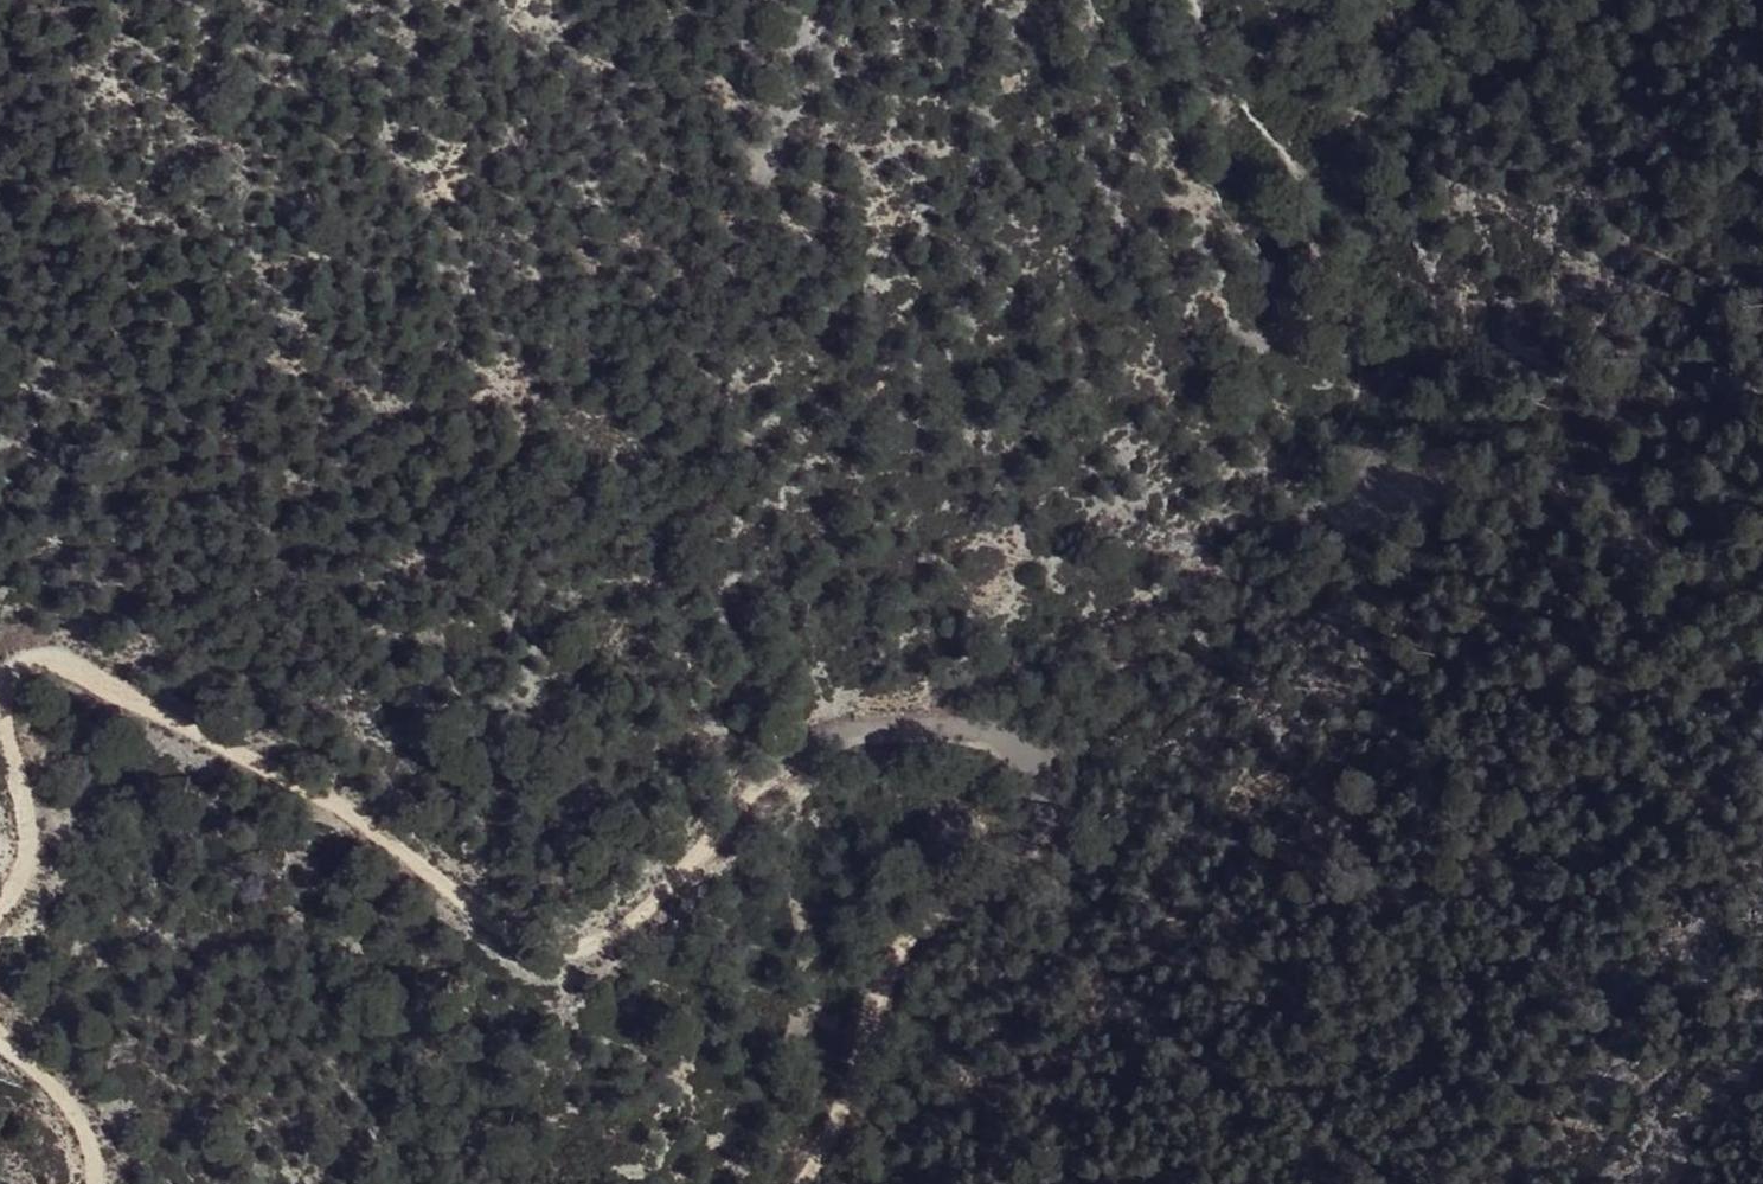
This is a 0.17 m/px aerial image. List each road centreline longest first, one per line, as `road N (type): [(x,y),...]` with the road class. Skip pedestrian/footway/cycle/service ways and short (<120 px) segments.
road 1 (track): [(832,1183),(856,1027),(870,993),(909,939),(982,870),(1031,786),(1022,749),(992,724),(879,702),(665,910),(603,935),(565,936),(497,901),(385,796),(313,762),(23,667),(0,668)]

